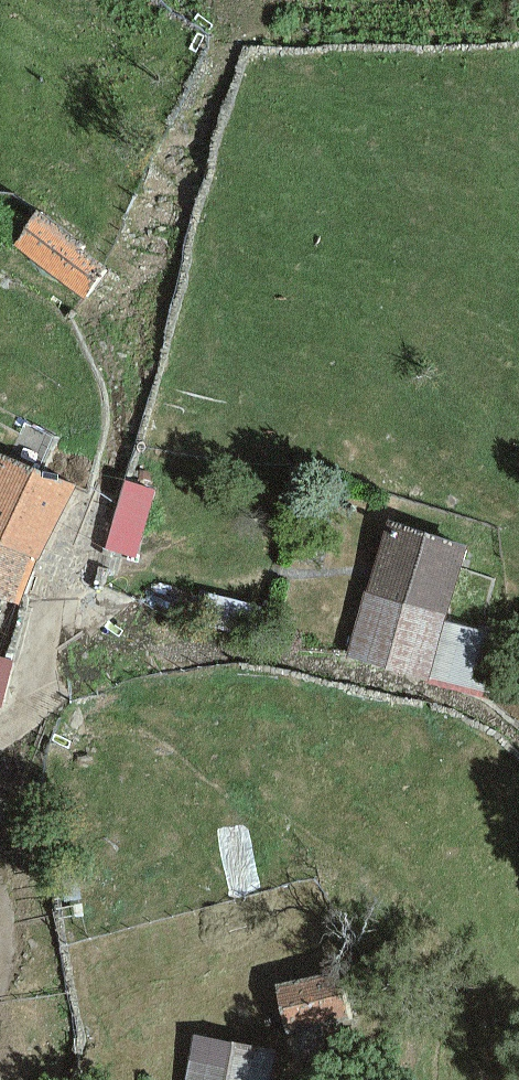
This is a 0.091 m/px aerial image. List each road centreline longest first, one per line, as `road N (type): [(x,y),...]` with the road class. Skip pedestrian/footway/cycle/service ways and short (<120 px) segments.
road 1 (track): [(0,731),(35,694),(55,604)]

